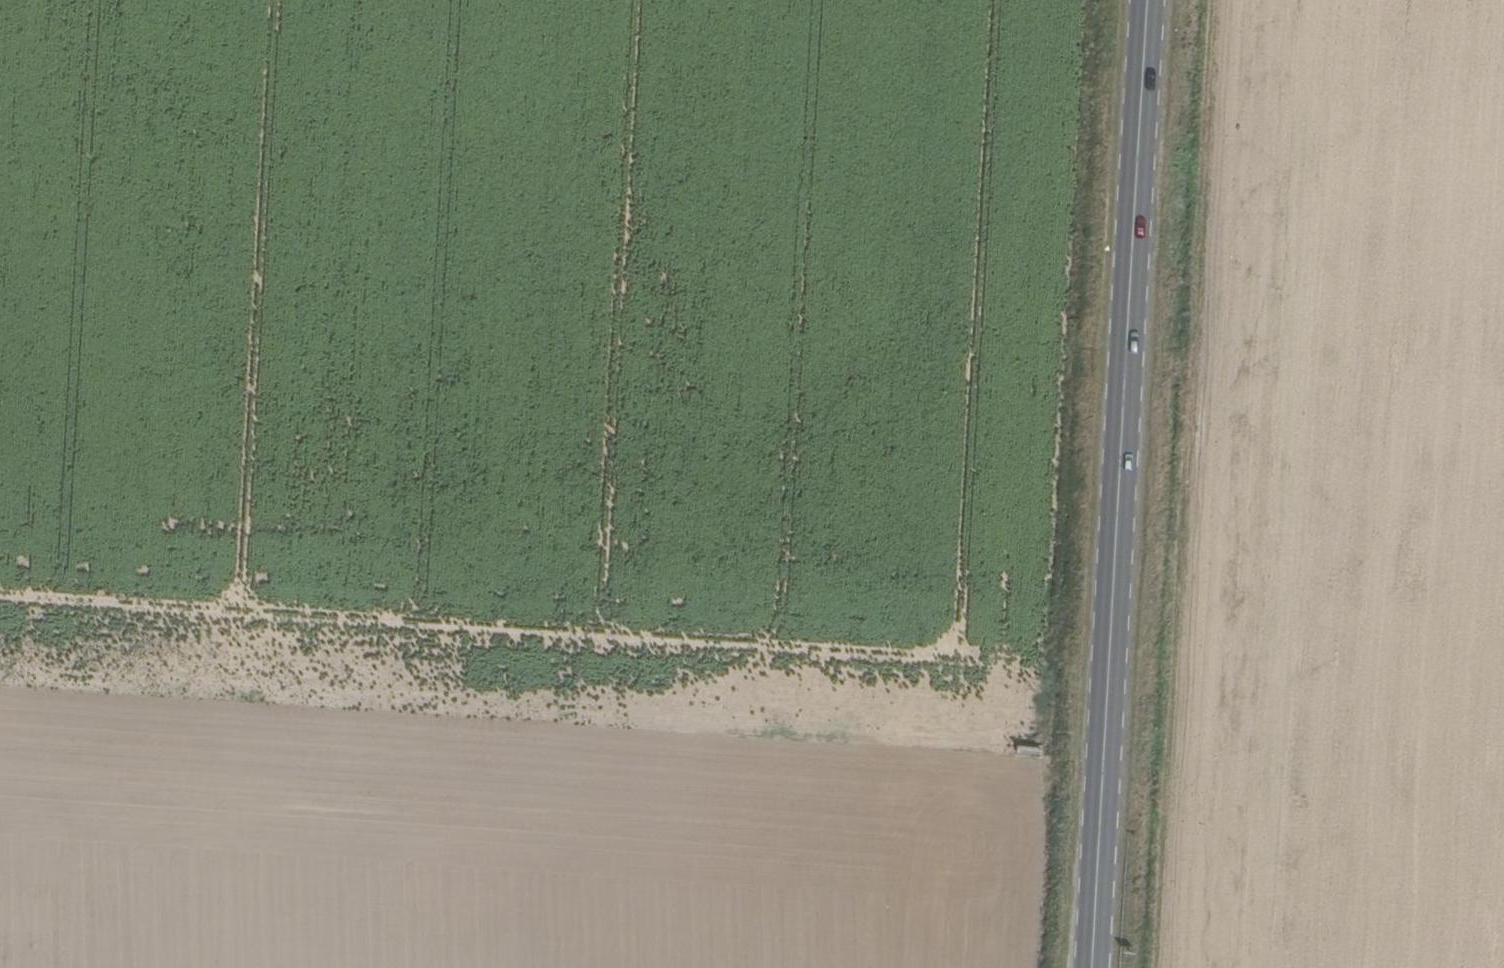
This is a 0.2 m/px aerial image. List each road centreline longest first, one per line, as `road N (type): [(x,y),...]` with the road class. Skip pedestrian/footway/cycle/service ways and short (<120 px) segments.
road 1 (primary): [(1101,967),(1161,0)]

